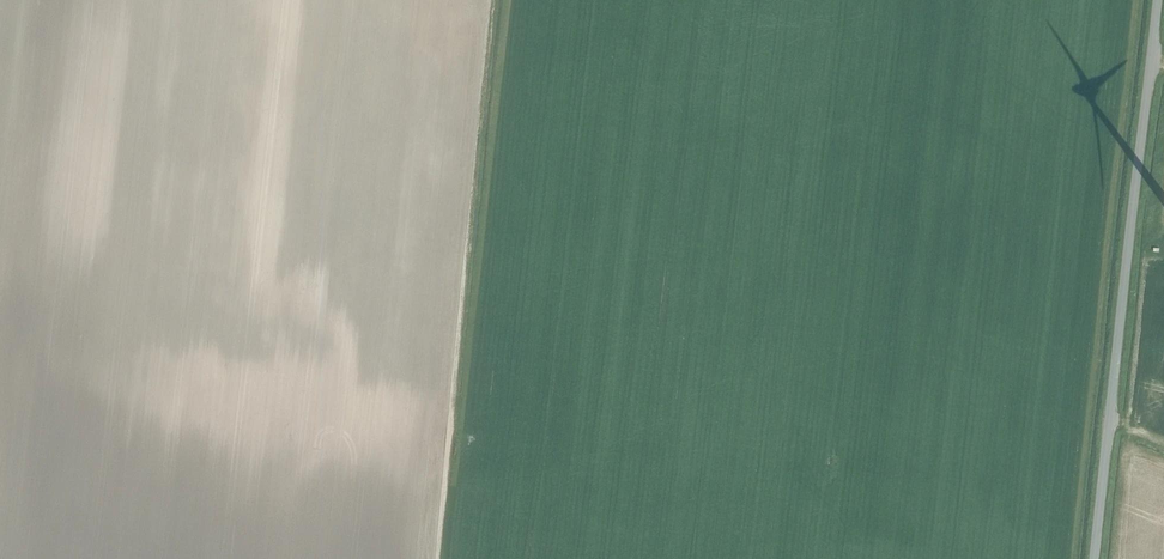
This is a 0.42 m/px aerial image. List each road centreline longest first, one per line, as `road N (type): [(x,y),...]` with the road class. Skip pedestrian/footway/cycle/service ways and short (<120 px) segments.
road 1 (unclassified): [(1088,558),(1151,0)]

